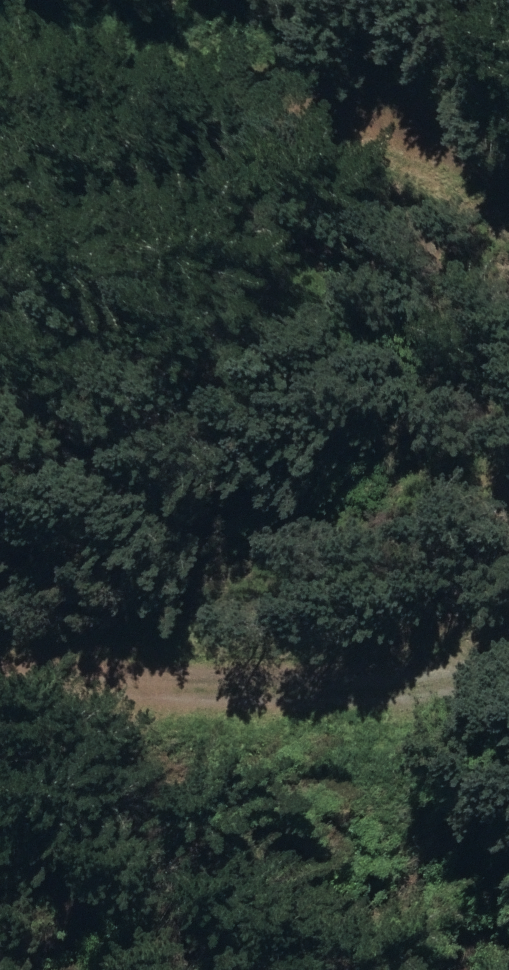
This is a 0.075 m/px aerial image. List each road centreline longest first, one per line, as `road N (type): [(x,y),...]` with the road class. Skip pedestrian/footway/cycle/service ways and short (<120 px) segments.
road 1 (track): [(508,230),(497,212),(239,144),(0,143)]
road 2 (track): [(0,500),(258,432),(508,493)]
road 3 (track): [(0,699),(288,709),(456,732),(508,699)]

